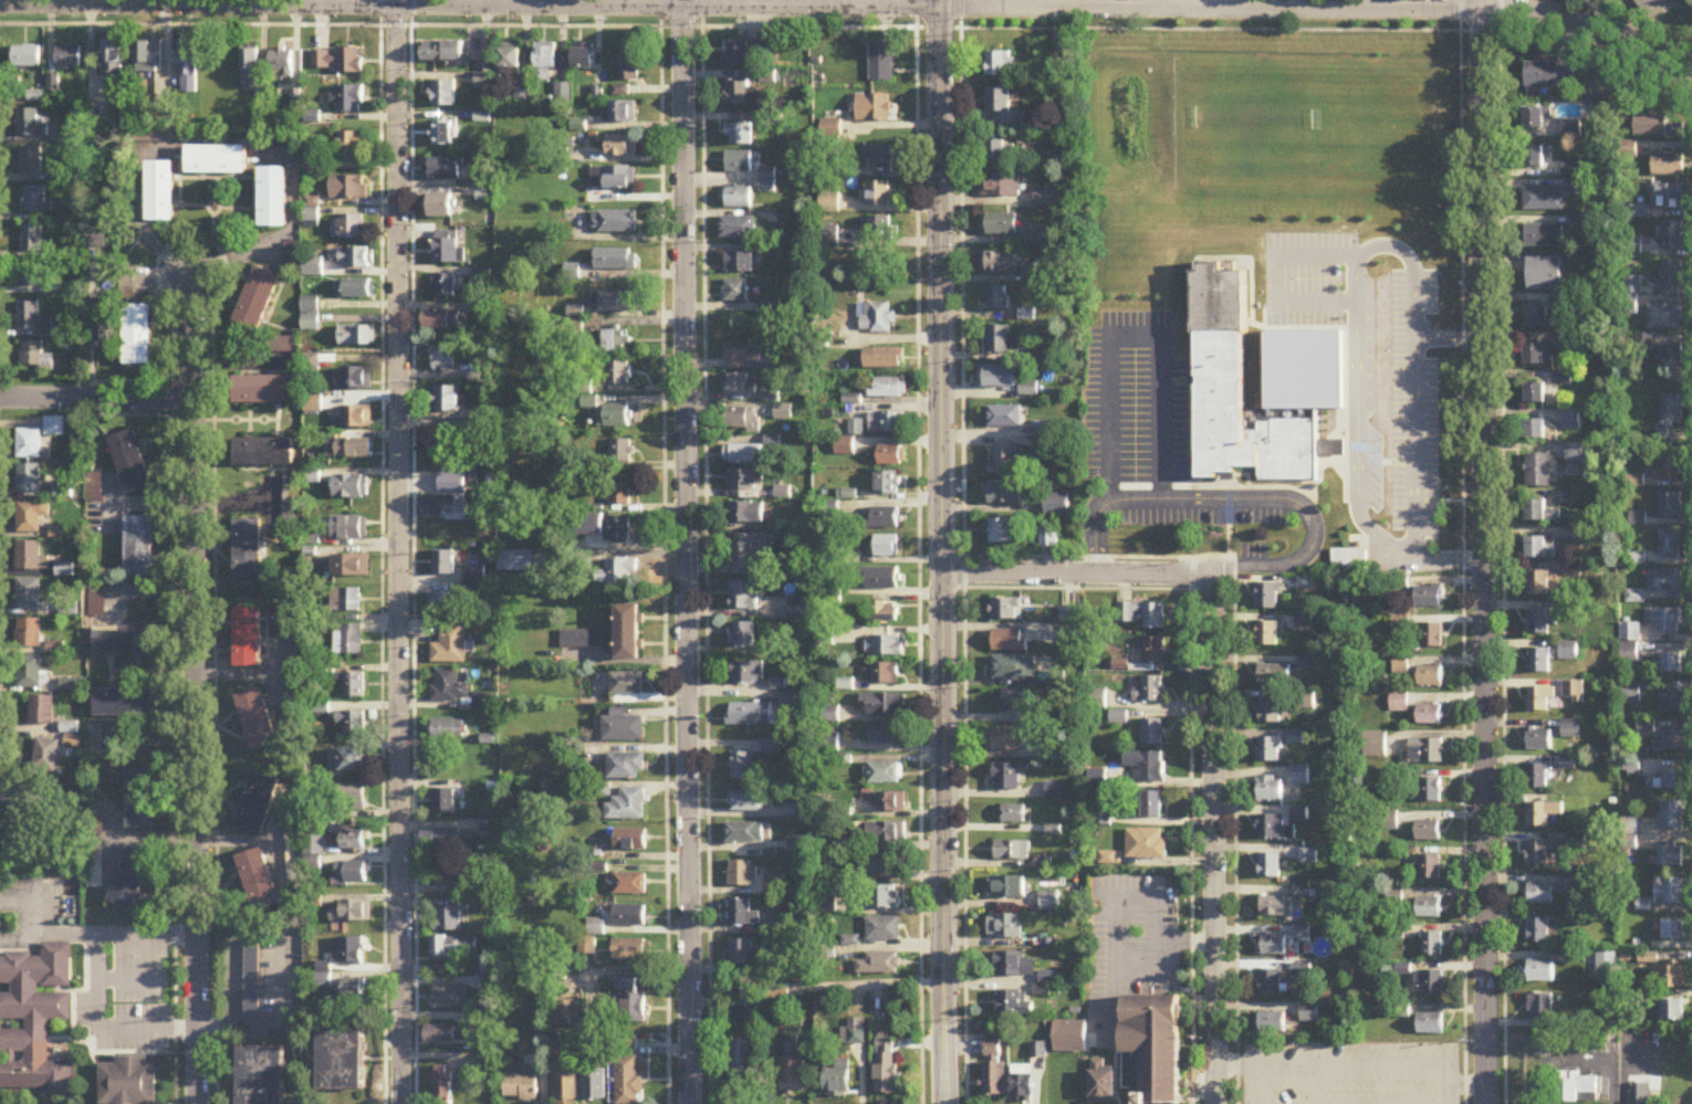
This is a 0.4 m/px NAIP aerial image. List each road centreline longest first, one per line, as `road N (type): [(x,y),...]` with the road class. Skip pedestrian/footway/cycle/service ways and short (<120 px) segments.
road 1 (residential): [(0,0),(1500,8),(1564,18),(1691,78)]
road 2 (residential): [(690,1103),(684,0)]
road 3 (tertiary): [(944,1103),(939,0)]
road 4 (residential): [(1484,1103),(1480,0)]
road 5 (residential): [(400,1103),(398,0)]
road 6 (residential): [(197,1103),(192,275)]
road 7 (residential): [(1214,1103),(1213,572)]
road 8 (residential): [(941,570),(1213,572)]
road 9 (residential): [(0,397),(192,396)]

